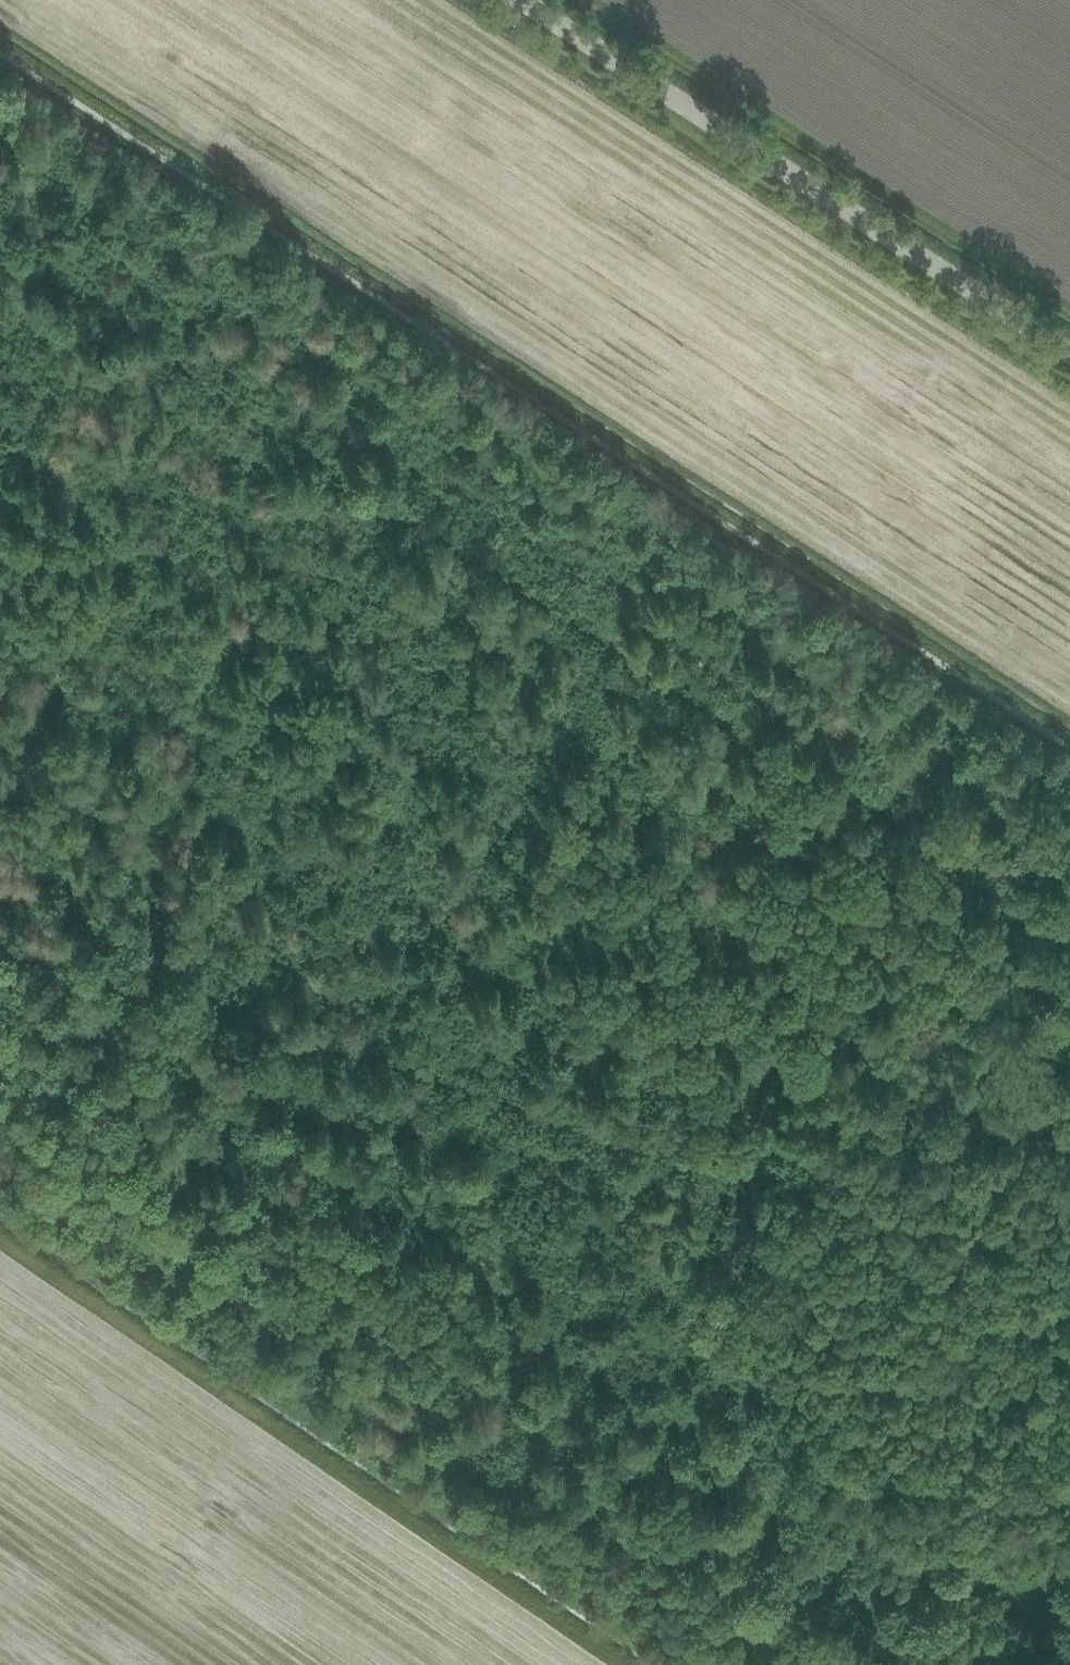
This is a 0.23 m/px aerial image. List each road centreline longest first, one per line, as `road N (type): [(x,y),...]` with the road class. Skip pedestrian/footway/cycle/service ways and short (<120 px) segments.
road 1 (secondary): [(1069,359),(520,0)]

